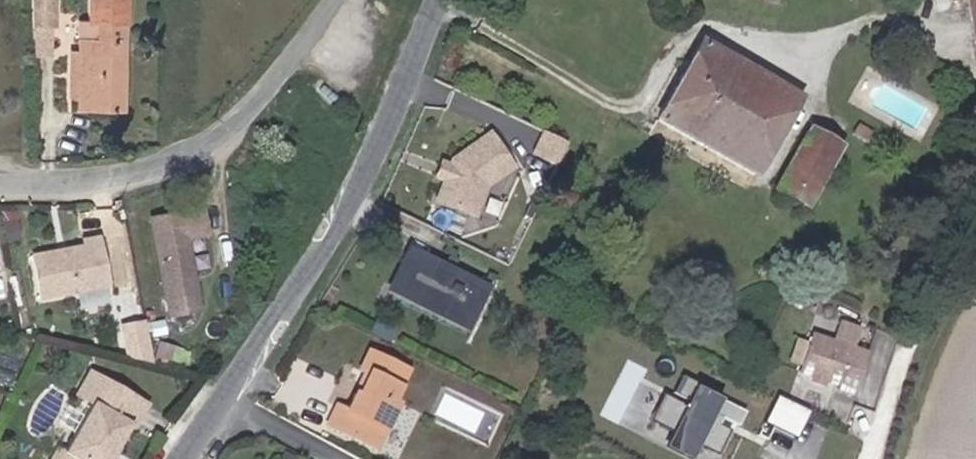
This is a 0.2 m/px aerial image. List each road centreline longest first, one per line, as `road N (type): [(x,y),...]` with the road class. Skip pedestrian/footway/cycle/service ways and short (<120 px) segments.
road 1 (tertiary): [(188,458),(367,170),(441,0)]
road 2 (residential): [(0,182),(98,178),(194,151),(252,103),(335,0)]
road 3 (track): [(866,458),(896,371),(975,238)]

